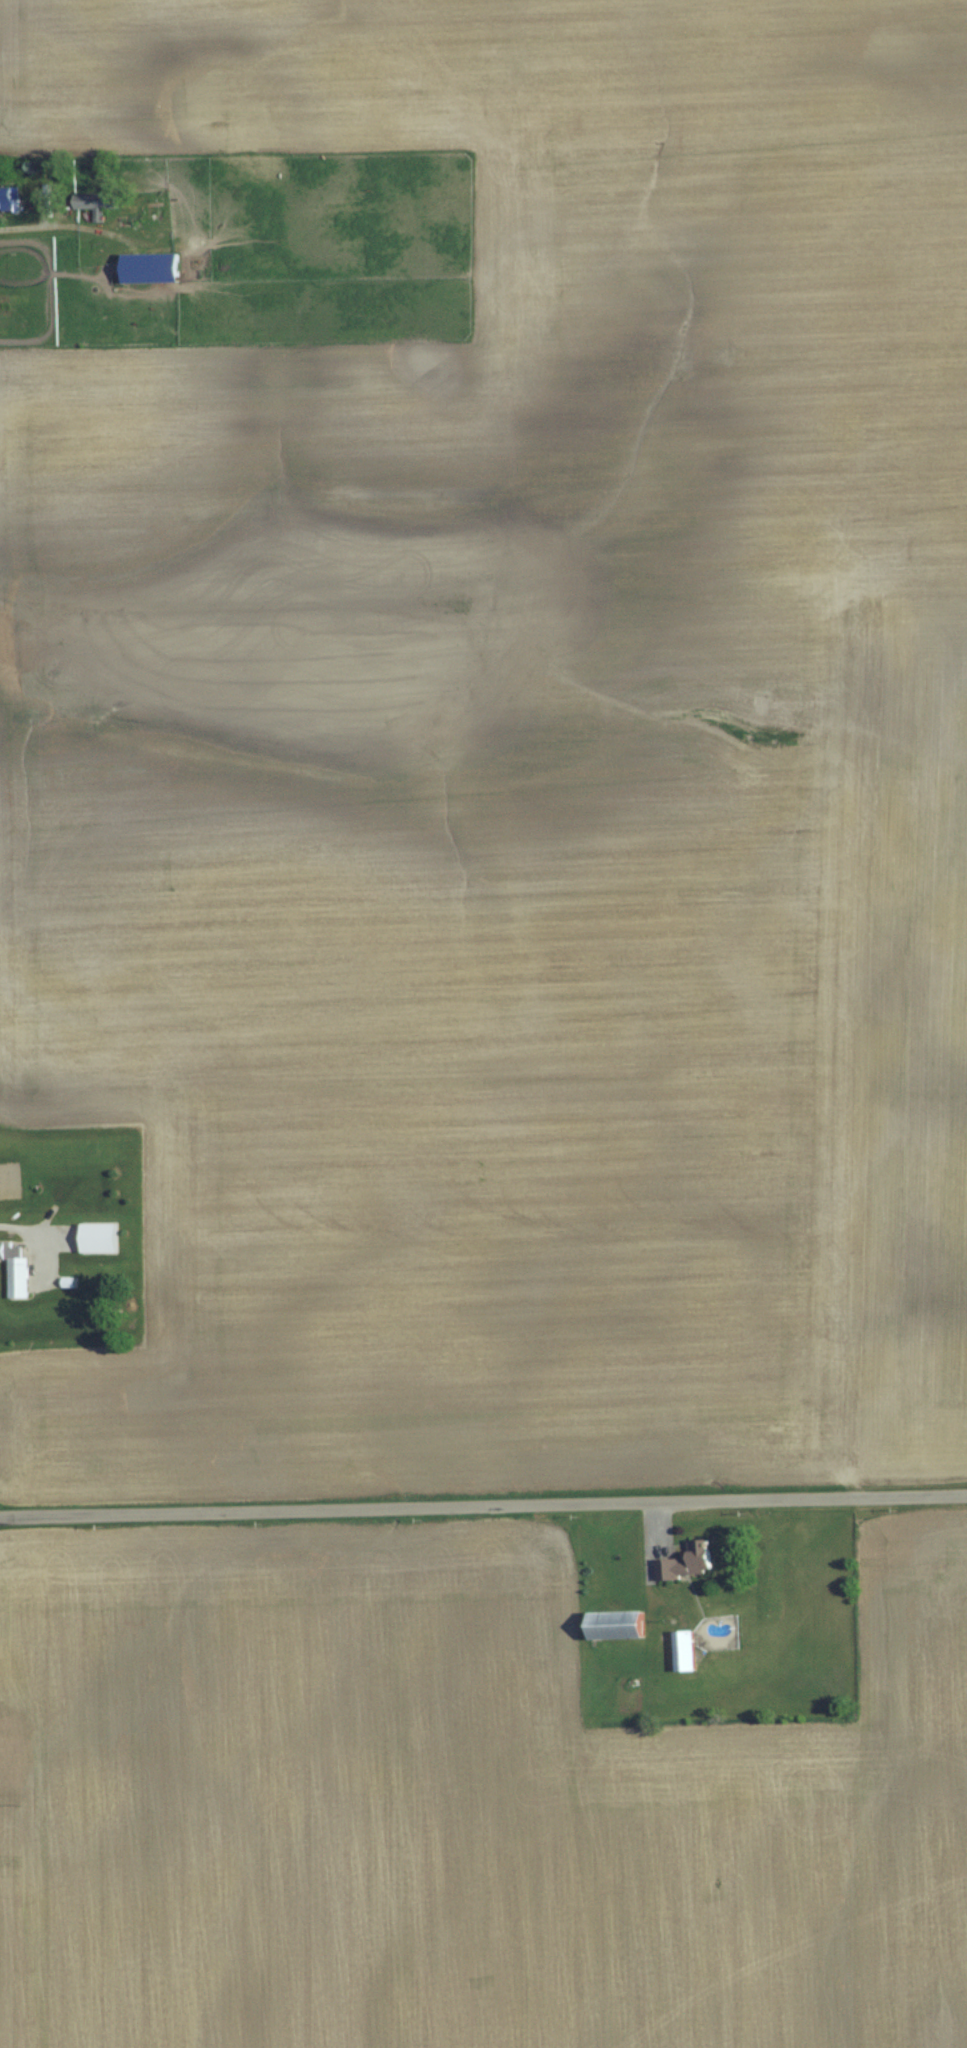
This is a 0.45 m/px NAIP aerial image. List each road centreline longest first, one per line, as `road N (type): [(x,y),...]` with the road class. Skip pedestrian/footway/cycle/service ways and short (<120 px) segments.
road 1 (residential): [(966,1496),(0,1512)]

